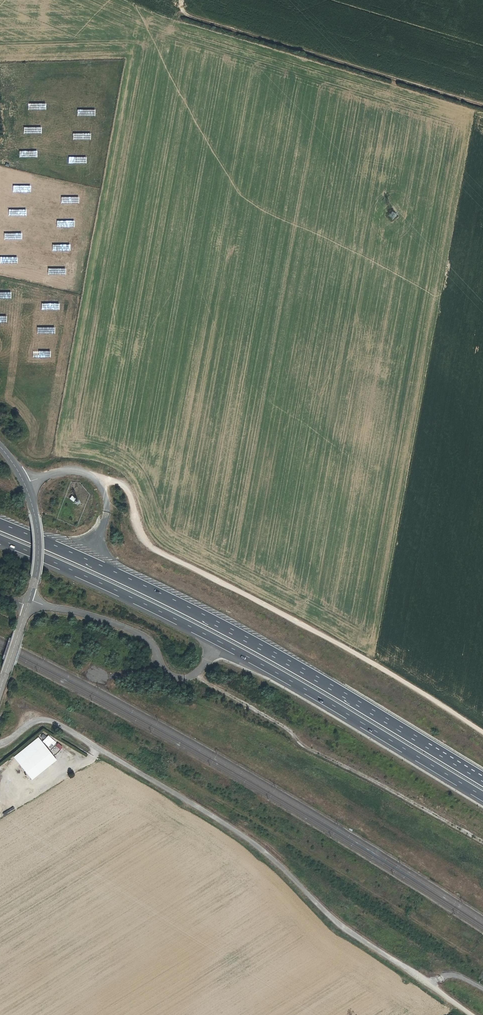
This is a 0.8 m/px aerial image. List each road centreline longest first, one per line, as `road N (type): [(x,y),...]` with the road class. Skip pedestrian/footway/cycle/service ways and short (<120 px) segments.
road 1 (unclassified): [(0,743),(38,721),(61,725),(249,840),(343,928),(472,1014)]
road 2 (motorway): [(0,540),(220,642),(482,796)]
road 3 (motorway): [(482,779),(216,623),(0,525)]
road 4 (track): [(482,734),(315,630),(154,548),(137,521),(131,489),(95,480)]
road 5 (track): [(482,108),(186,18),(180,0)]
road 6 (unclassified): [(29,599),(144,637),(166,672),(185,678)]

